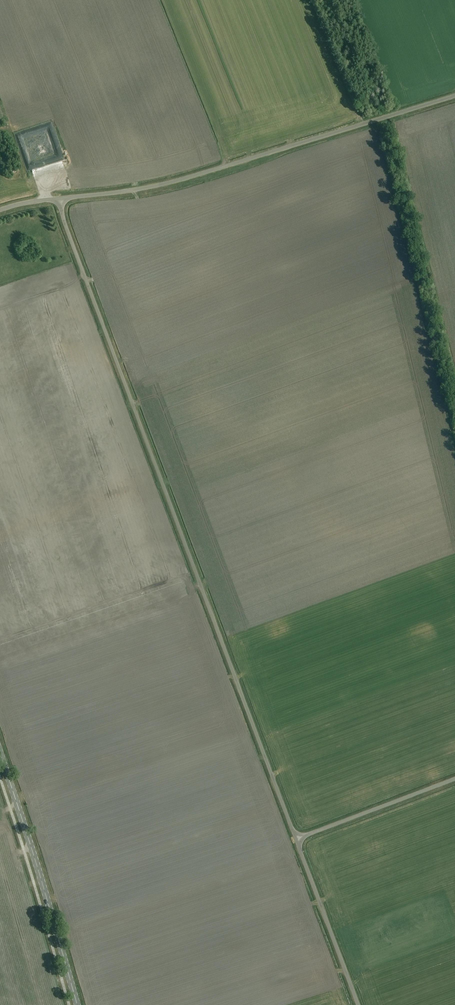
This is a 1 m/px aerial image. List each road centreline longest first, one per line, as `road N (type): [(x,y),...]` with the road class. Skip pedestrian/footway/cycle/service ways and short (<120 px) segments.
road 1 (unclassified): [(296,840),(61,198)]
road 2 (tertiary): [(61,198),(181,179),(454,96)]
road 3 (primary): [(78,1004),(0,750)]
road 4 (unclassified): [(358,1004),(296,840)]
road 5 (unclassified): [(296,840),(454,779)]

